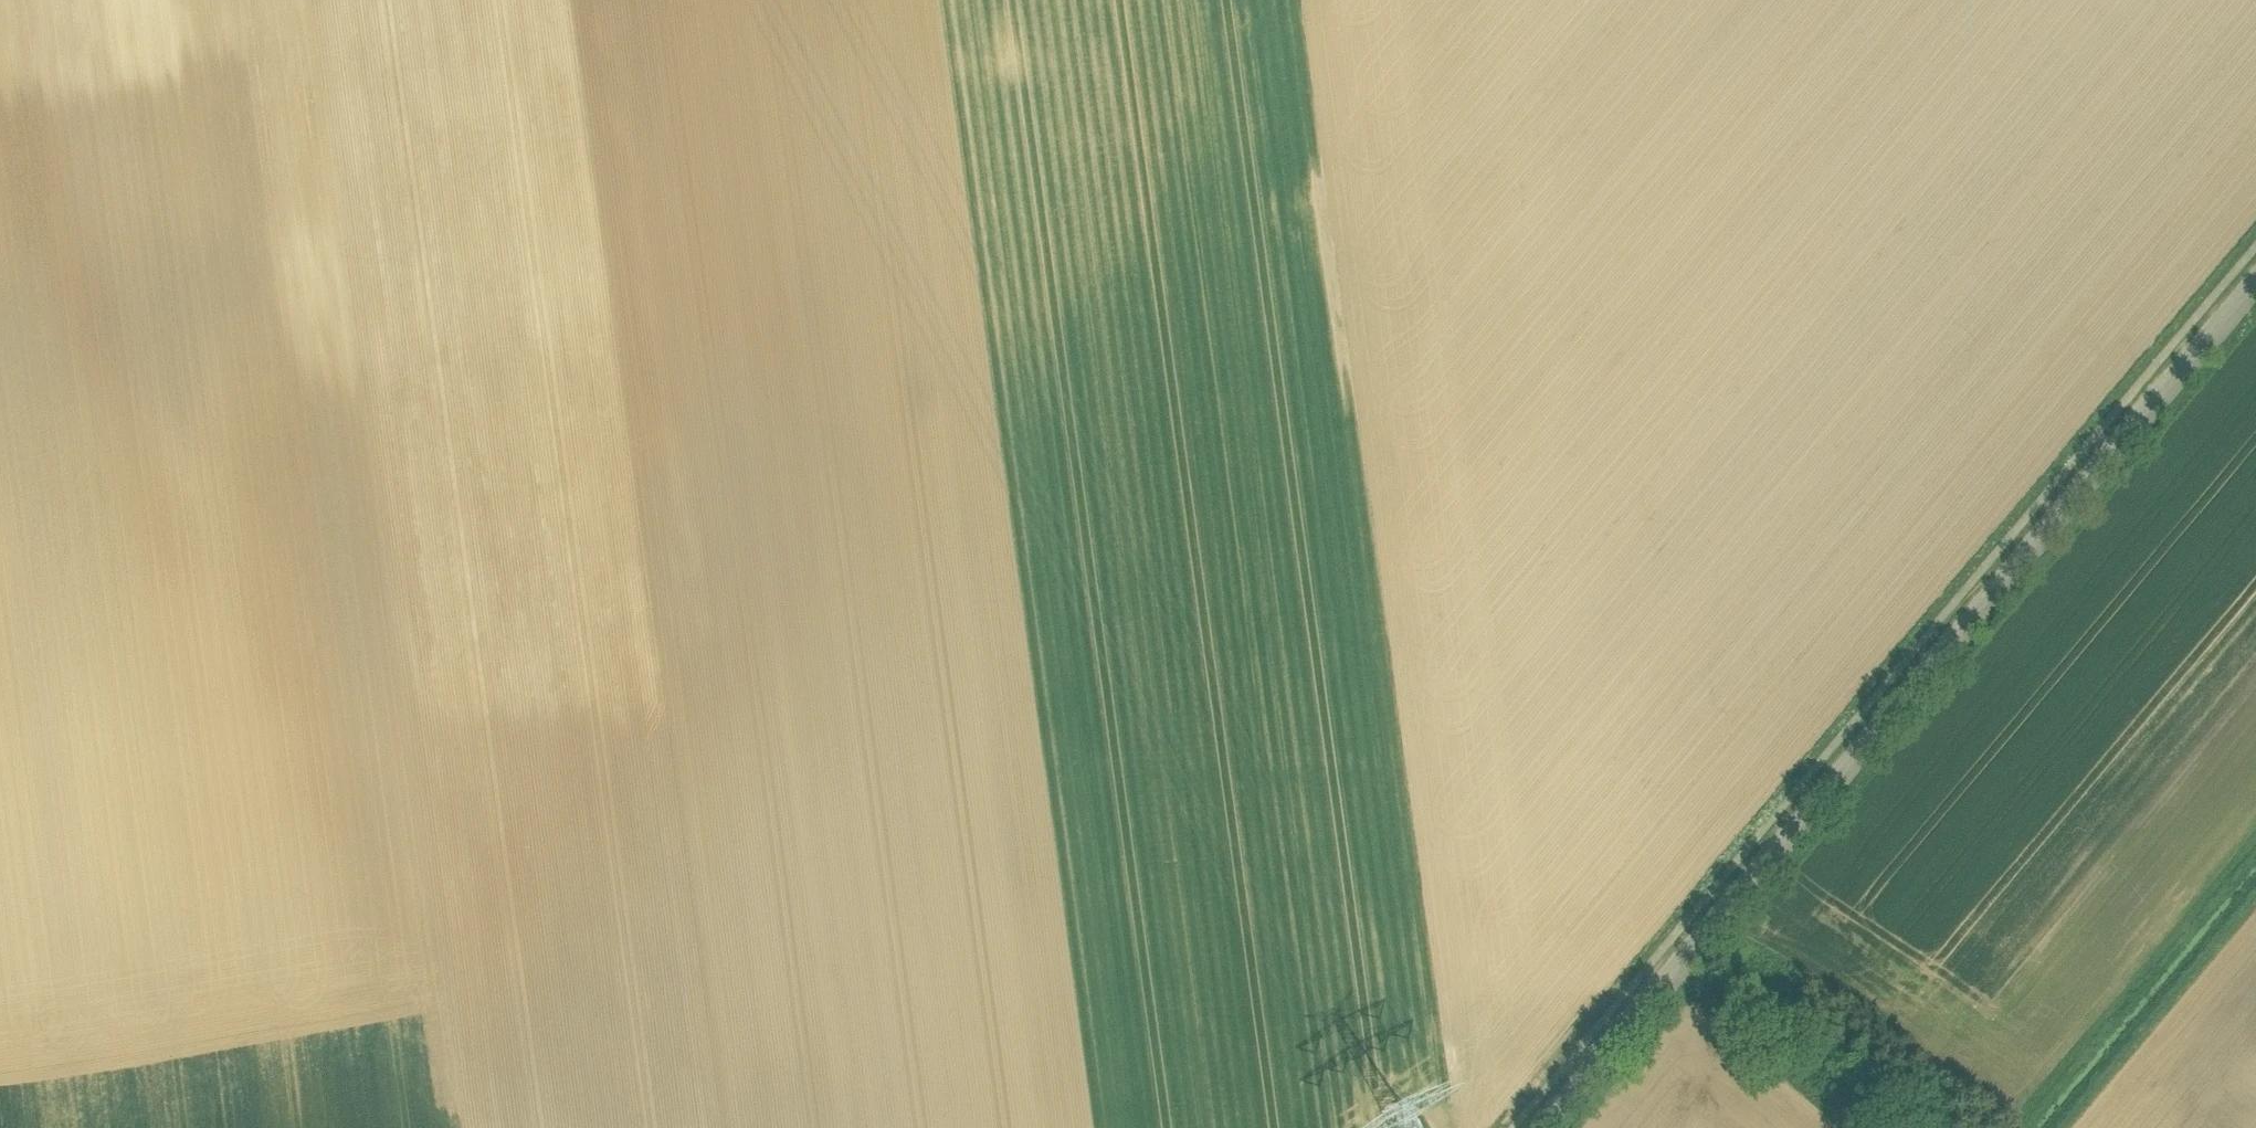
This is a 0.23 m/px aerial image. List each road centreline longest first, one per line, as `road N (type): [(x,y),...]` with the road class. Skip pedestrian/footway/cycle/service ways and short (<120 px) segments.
road 1 (unclassified): [(2255,285),(1548,1127)]

